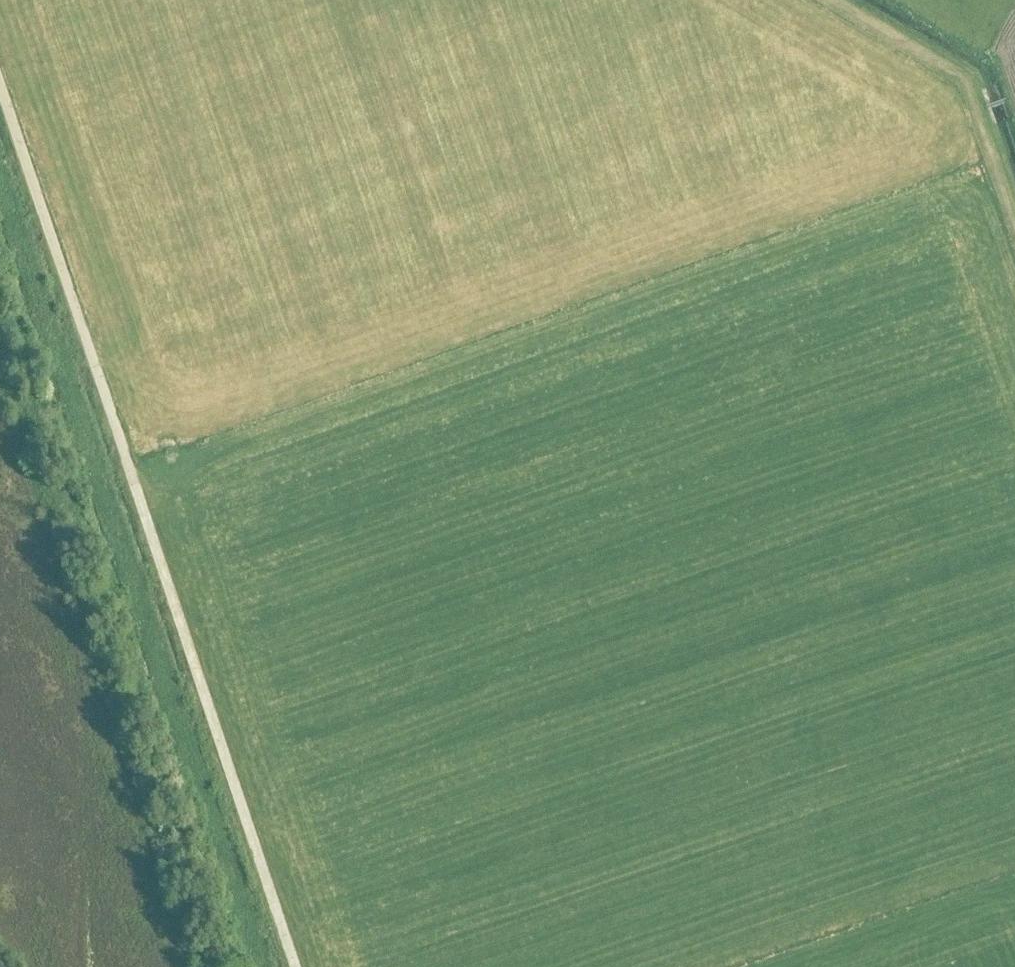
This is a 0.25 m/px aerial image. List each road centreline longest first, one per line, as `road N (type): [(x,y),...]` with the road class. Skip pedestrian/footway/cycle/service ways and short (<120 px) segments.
road 1 (track): [(0,88),(296,966)]

